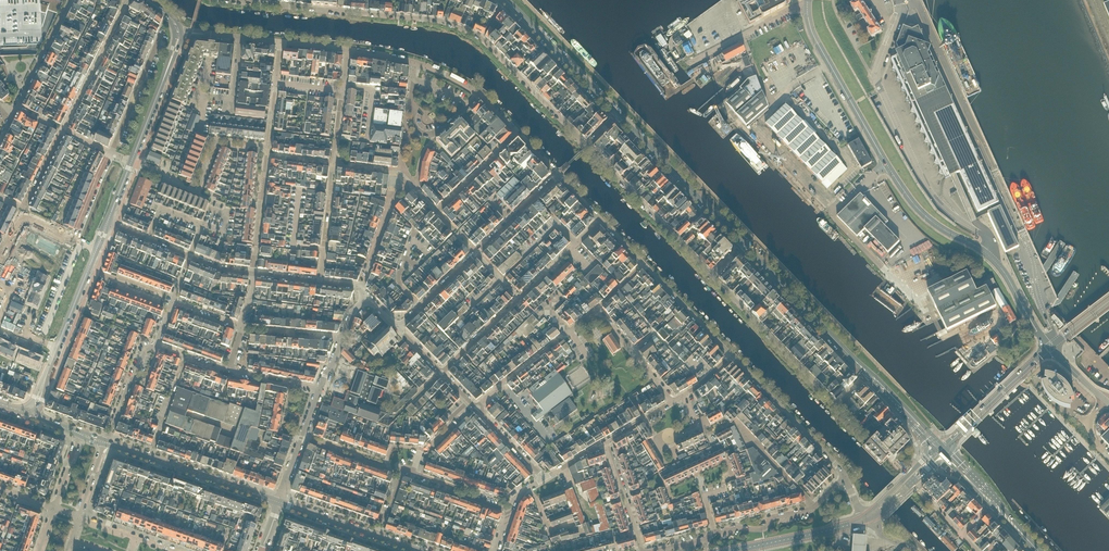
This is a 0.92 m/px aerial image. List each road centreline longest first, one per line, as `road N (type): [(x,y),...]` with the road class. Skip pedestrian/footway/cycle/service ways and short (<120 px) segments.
road 1 (residential): [(586,147),(483,39),(464,30),(231,0)]
road 2 (tertiary): [(1050,347),(998,264),(923,213),(886,162)]
road 3 (tertiary): [(279,502),(107,442)]
road 4 (residential): [(713,277),(586,147)]
road 5 (primary): [(745,246),(619,116)]
road 6 (residential): [(837,406),(713,277)]
road 7 (primary): [(869,374),(745,246)]
road 8 (tertiary): [(886,162),(815,39),(807,7)]
road 9 (residential): [(847,476),(732,354)]
road 10 (primary): [(619,116),(506,0)]
road 11 (residential): [(847,476),(809,511),(772,519),(764,529),(715,534)]
road 12 (tertiary): [(942,450),(1050,347)]
road 13 (tertiary): [(419,550),(279,502)]
road 14 (tertiary): [(731,550),(867,519)]
road 15 (residential): [(111,153),(163,31)]
road 16 (residential): [(413,79),(413,119),(422,133),(438,130),(479,94)]
road 17 (unclassified): [(692,61),(807,7)]
road 18 (residential): [(732,354),(644,263)]

